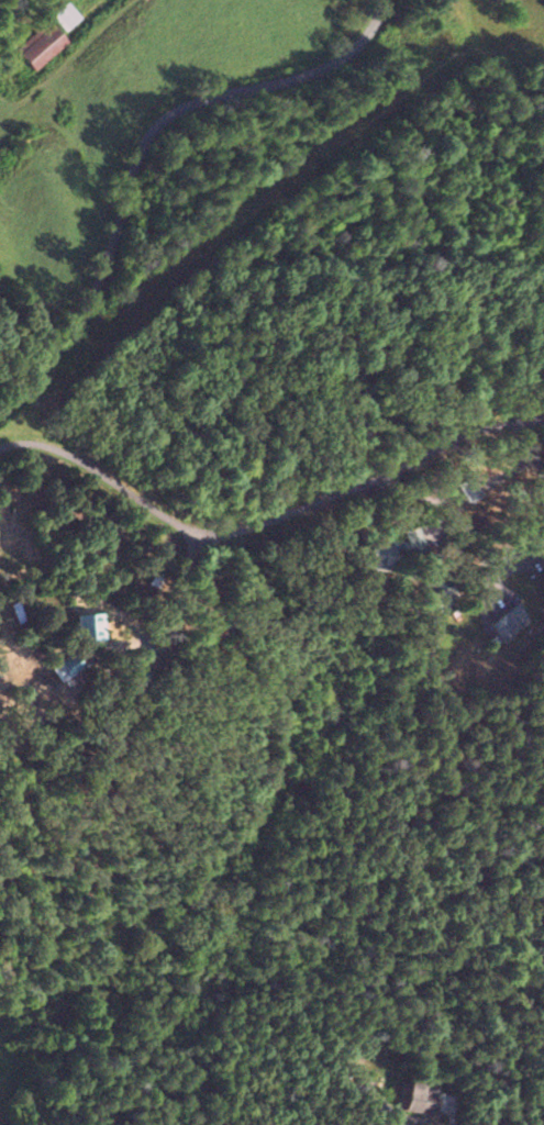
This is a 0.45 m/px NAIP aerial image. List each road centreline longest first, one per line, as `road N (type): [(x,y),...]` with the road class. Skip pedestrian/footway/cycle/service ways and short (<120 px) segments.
road 1 (residential): [(0,405),(149,509),(230,532),(362,475),(491,398),(543,408)]
road 2 (tertiary): [(0,400),(84,318),(102,282),(151,118),(196,94),(281,78),(325,59),(370,27),(387,0)]

